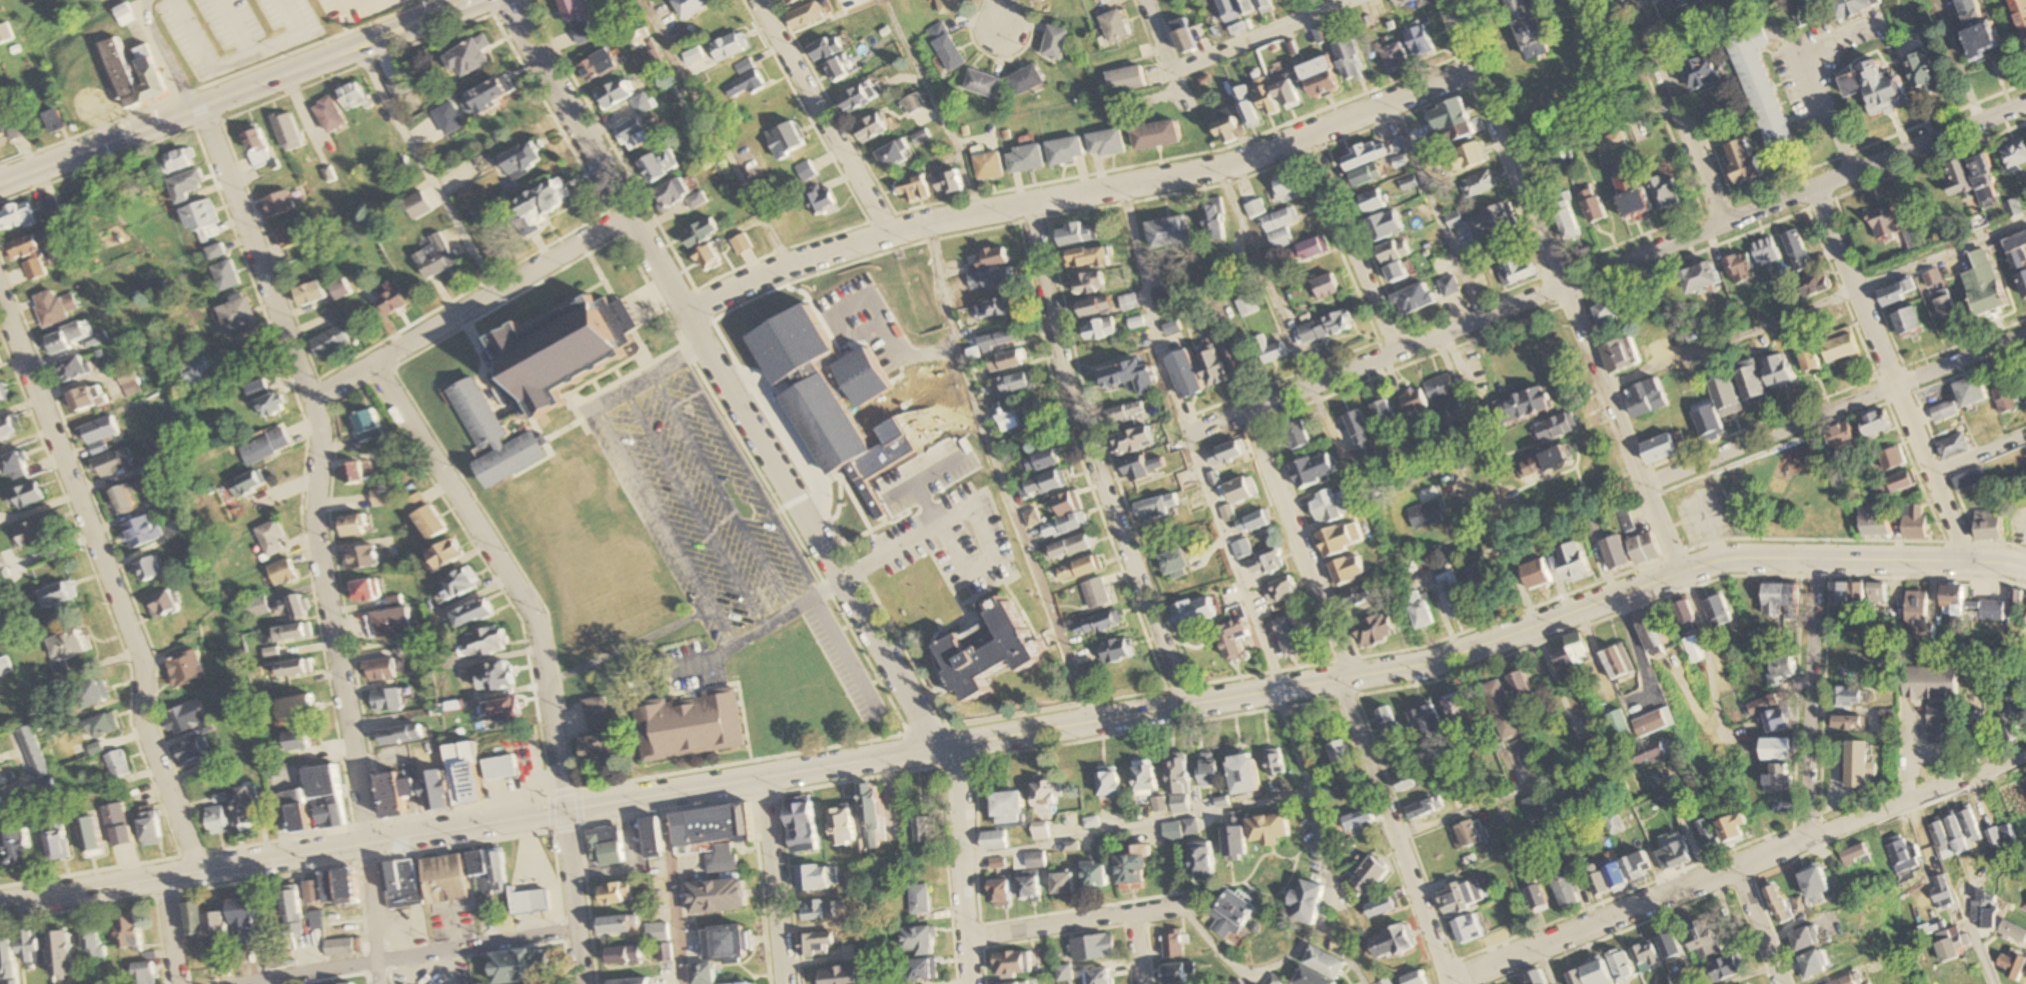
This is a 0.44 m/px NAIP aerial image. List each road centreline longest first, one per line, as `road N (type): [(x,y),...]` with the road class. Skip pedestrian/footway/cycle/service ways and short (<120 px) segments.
road 1 (secondary): [(2025,575),(1959,562),(1732,557),(1442,660),(0,905)]
road 2 (residential): [(970,983),(948,748),(507,0)]
road 3 (residential): [(378,983),(366,840),(314,527),(323,435),(201,106)]
road 4 (residential): [(2025,107),(1395,349),(1190,438)]
road 5 (residential): [(1471,69),(1220,170),(887,235),(765,274),(692,314)]
road 6 (residential): [(196,871),(146,732),(141,658),(0,285)]
road 7 (residential): [(1680,571),(1444,0)]
road 8 (residential): [(2025,755),(1451,982)]
road 9 (residential): [(1183,706),(1069,386),(1031,205)]
road 10 (secondary): [(484,0),(0,181)]
road 11 (residential): [(563,810),(527,605),(373,364)]
road 12 (residential): [(1183,906),(1232,968),(1256,971),(1282,960),(1322,915),(1328,891),(1320,834),(1275,692)]
road 13 (residential): [(2025,335),(1646,489)]
road 14 (residential): [(1959,562),(1958,540),(1818,189)]
road 15 (residential): [(633,215),(314,397)]
road 16 (residential): [(574,929),(246,983)]
road 17 (residential): [(1451,983),(1341,680)]
road 18 (residential): [(1352,678),(1249,412)]
road 19 (residential): [(1814,836),(1814,560)]
road 20 (residential): [(887,235),(755,0)]
road 21 (residential): [(1723,225),(1634,0)]
road 22 (residential): [(1395,349),(1305,139)]
road 23 (residential): [(782,983),(761,778)]
road 24 (residential): [(1346,0),(1174,71)]
road 25 (residential): [(579,983),(563,810)]
road 26 (residential): [(1131,913),(966,939)]
road 27 (residential): [(1782,983),(1736,868)]

